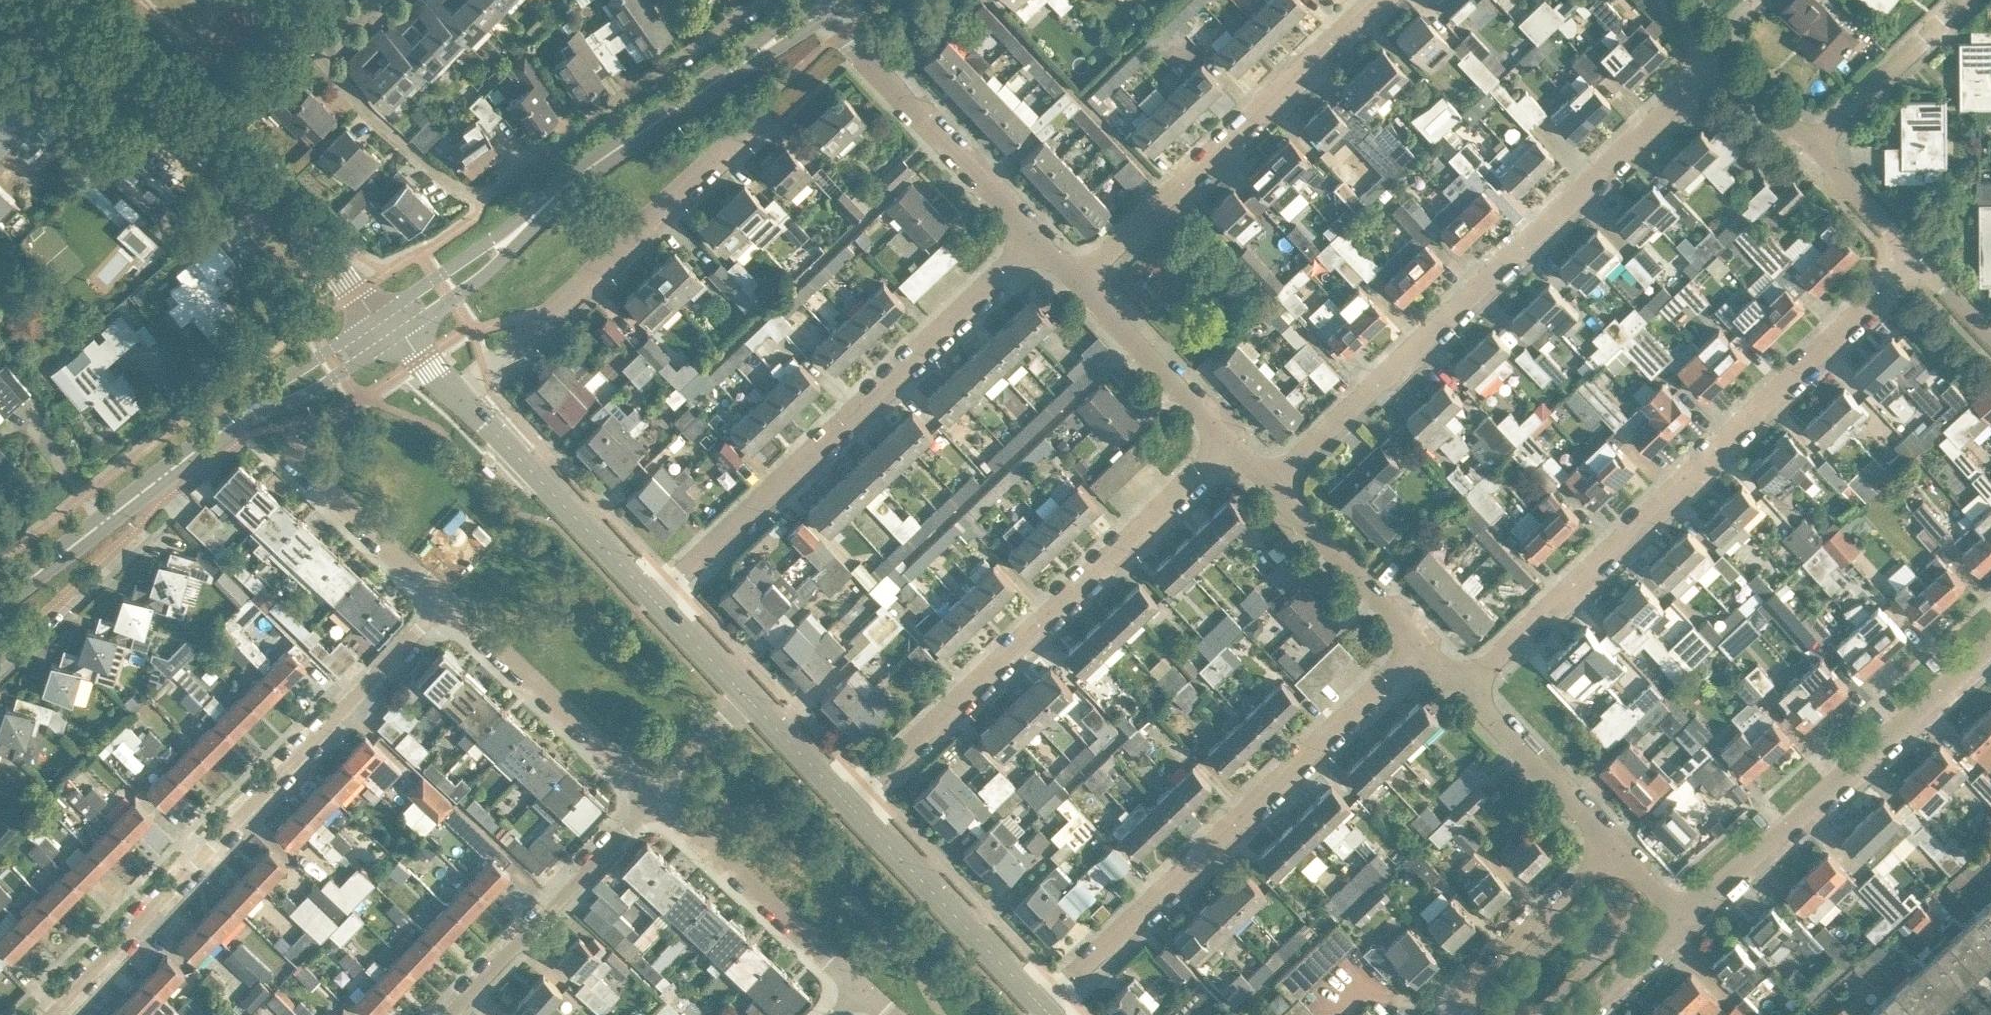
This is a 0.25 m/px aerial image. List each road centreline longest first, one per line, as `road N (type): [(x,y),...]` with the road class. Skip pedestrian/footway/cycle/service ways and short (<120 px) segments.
road 1 (residential): [(1463,688),(1916,256)]
road 2 (residential): [(1270,485),(1722,53)]
road 3 (residential): [(760,0),(481,194),(453,185),(324,61),(316,33),(329,0)]
road 4 (residential): [(49,1014),(446,601)]
road 5 (residential): [(846,801),(1228,441)]
road 6 (residential): [(653,598),(1035,239)]
road 7 (residential): [(1041,1004),(1420,643)]
road 8 (unclassified): [(356,290),(106,64),(0,5)]
road 9 (residential): [(1681,918),(1990,644)]
road 10 (residential): [(460,393),(758,114)]
road 11 (residential): [(1076,281),(1372,0)]
road 12 (tertiary): [(824,5),(575,178)]
road 13 (residential): [(654,796),(448,1014)]
road 14 (unclassified): [(654,796),(446,601)]
road 15 (unclassified): [(861,988),(654,796)]
road 16 (residential): [(653,598),(460,393)]
road 17 (residential): [(1041,1004),(846,801)]
road 18 (tertiary): [(221,429),(0,600)]
road 19 (residential): [(1035,239),(864,55)]
road 20 (tertiary): [(575,178),(379,314)]
road 21 (tertiary): [(399,333),(493,266),(575,178)]
road 22 (residential): [(1463,1014),(1465,988),(1614,847)]
road 23 (residential): [(1228,441),(1076,281)]
road 24 (residential): [(1614,847),(1463,688)]
road 25 (residential): [(1420,643),(1270,485)]
road 26 (residential): [(0,657),(153,509)]
road 27 (residential): [(1812,147),(1964,0)]
road 28 (unclassified): [(446,601),(295,460)]
road 29 (tertiary): [(221,429),(314,389),(399,333)]
road 30 (tertiary): [(379,314),(221,429)]
road 31 (unclassified): [(1916,256),(1812,147)]
road 32 (residential): [(1573,1014),(1681,918)]
road 33 (residential): [(846,801),(747,697)]
road 34 (residential): [(747,697),(653,598)]
road 35 (unclassified): [(654,796),(747,697)]
road 36 (unclassified): [(1812,147),(1722,53)]

